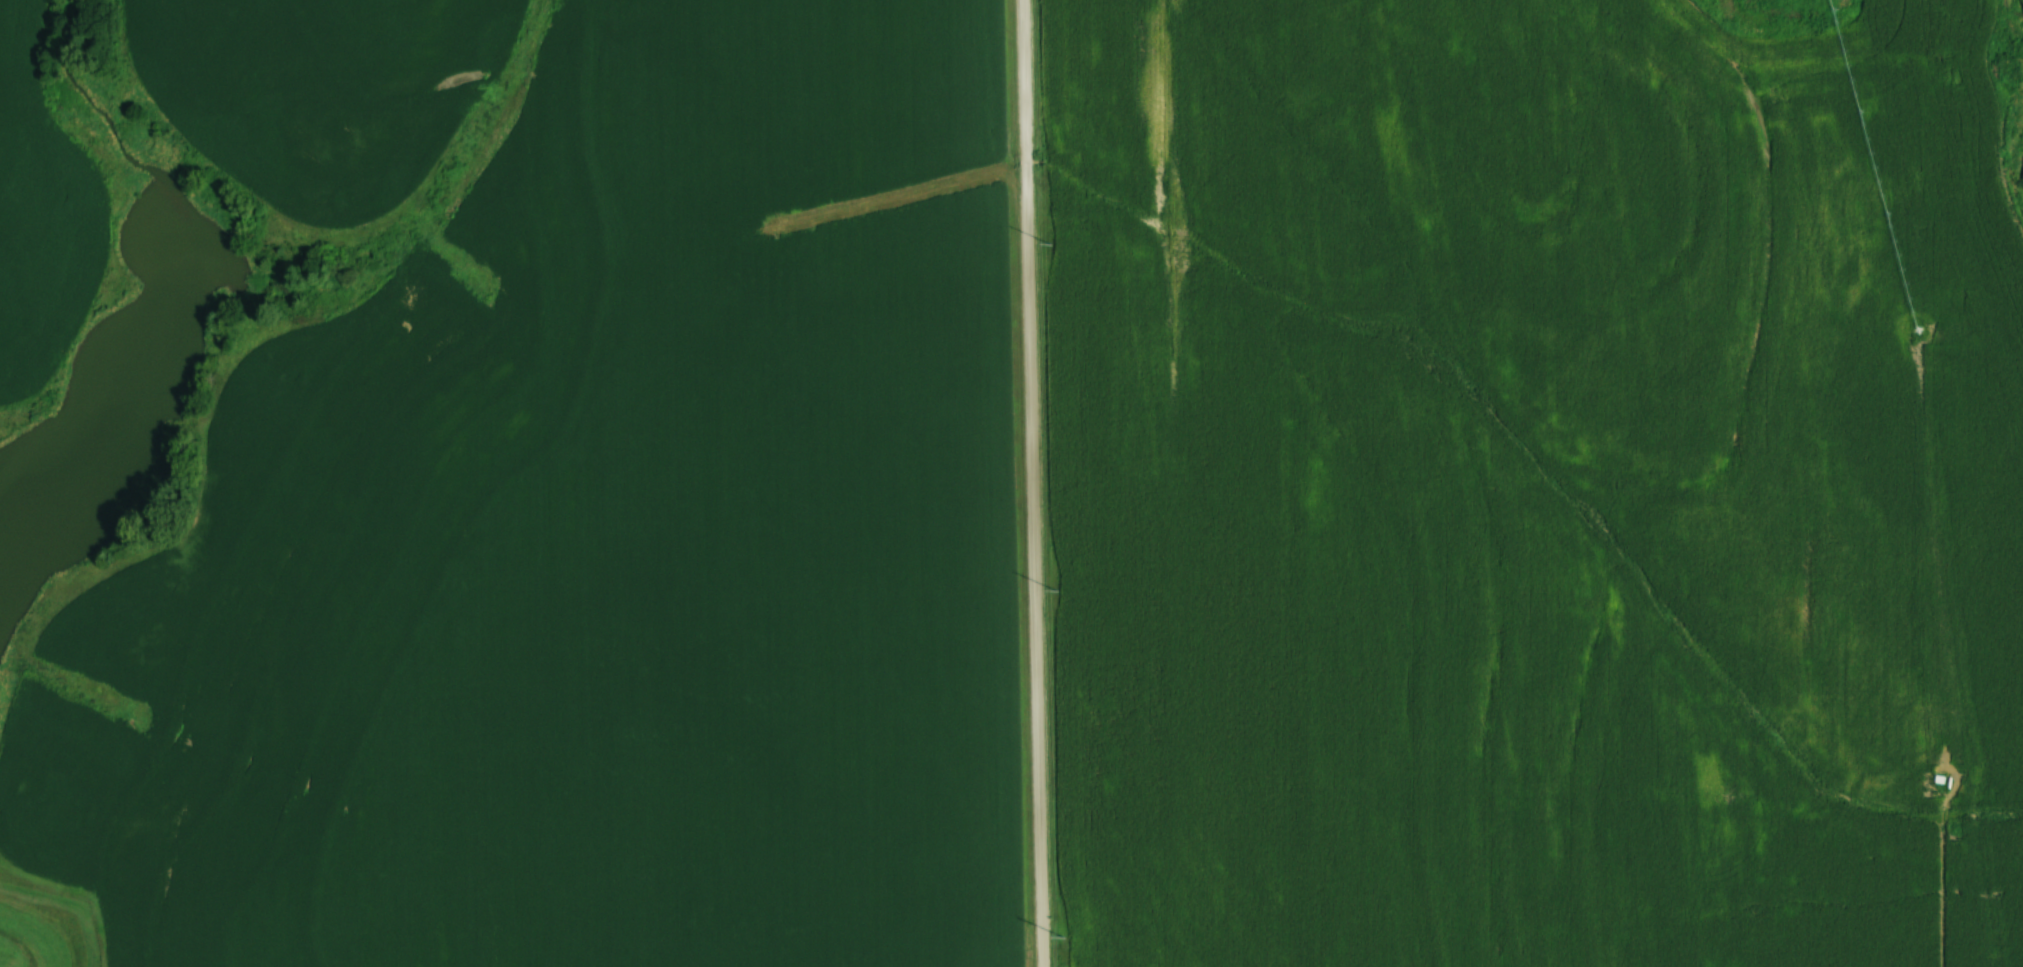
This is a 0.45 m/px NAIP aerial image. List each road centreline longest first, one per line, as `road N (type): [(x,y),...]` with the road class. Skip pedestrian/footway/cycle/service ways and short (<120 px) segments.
road 1 (residential): [(1047,966),(1028,0)]

